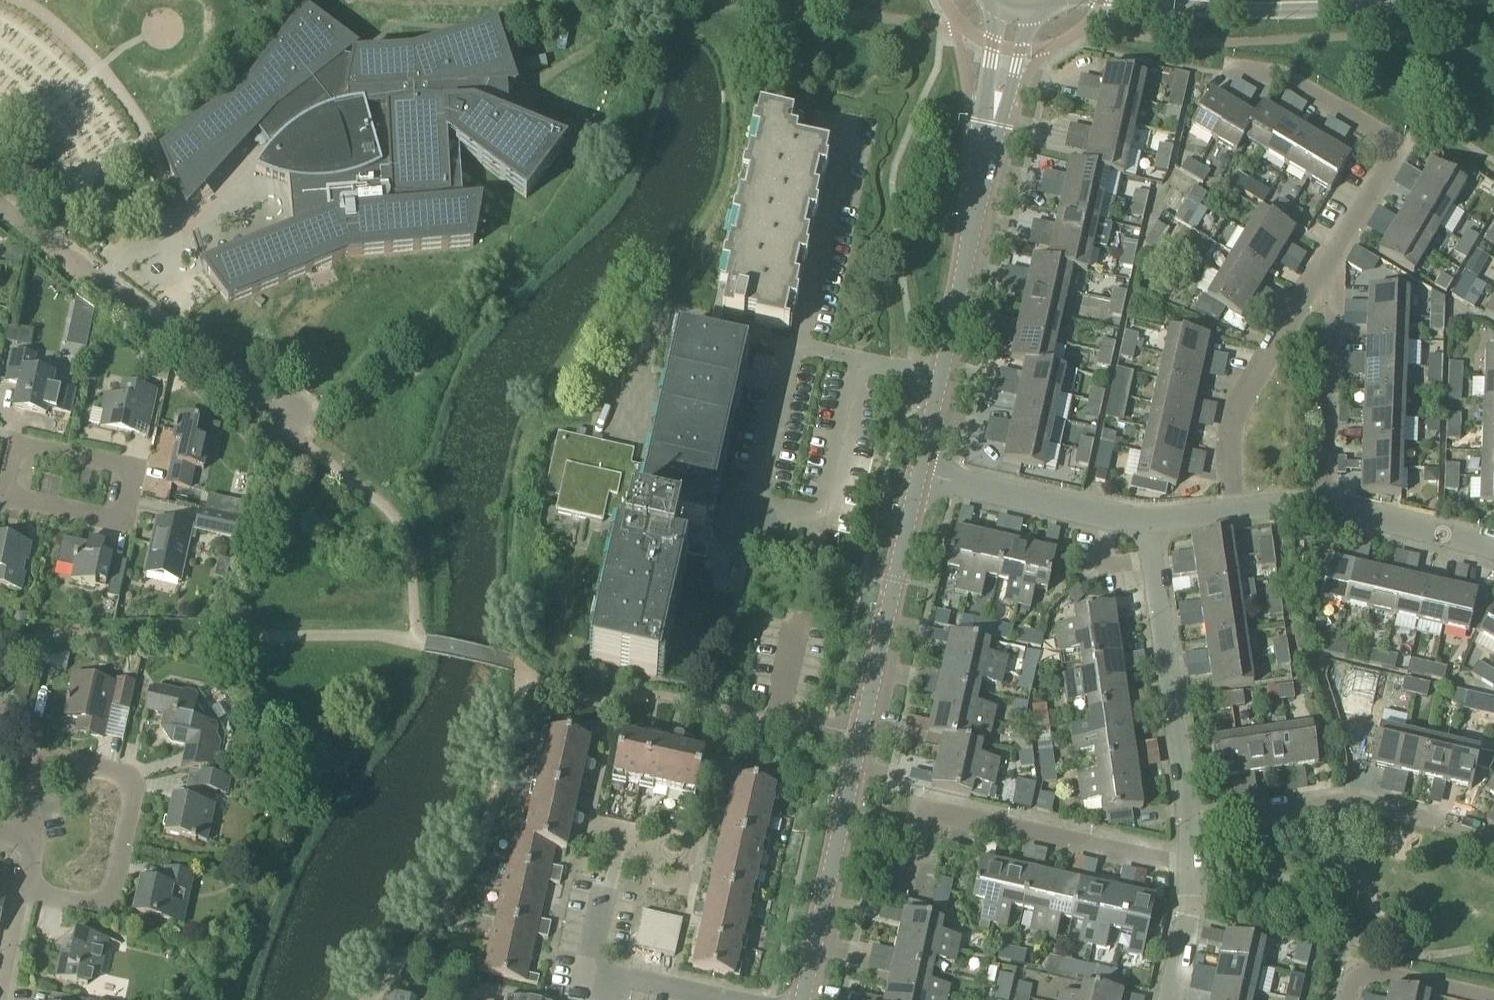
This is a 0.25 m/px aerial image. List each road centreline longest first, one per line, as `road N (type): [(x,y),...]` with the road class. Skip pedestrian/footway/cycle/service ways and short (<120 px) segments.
road 1 (residential): [(790,346),(752,505),(827,521),(864,364)]
road 2 (residential): [(308,450),(0,210)]
road 3 (residential): [(26,890),(99,904),(111,888),(131,786),(41,758),(24,779),(21,840)]
road 4 (residential): [(903,894),(921,807),(1191,871)]
road 5 (residential): [(1,501),(117,523),(130,482),(127,467),(13,443),(1,489)]
road 6 (tertiary): [(1109,0),(1297,14),(1427,0)]
road 7 (residential): [(1493,844),(1470,831),(1349,806),(1190,826)]
road 8 (residential): [(1190,826),(1146,520)]
road 9 (residential): [(1334,254),(1383,173),(1382,141),(1288,82),(1231,70)]
road 10 (residential): [(1235,512),(1227,437),(1233,409),(1334,254)]
road 11 (residential): [(803,999),(860,736)]
road 12 (residential): [(860,736),(918,477)]
road 13 (residential): [(620,428),(649,320),(790,346)]
road 14 (residential): [(1325,509),(1334,254)]
road 15 (residential): [(996,3),(970,234)]
road 16 (residential): [(1146,520),(918,477)]
road 17 (residential): [(970,234),(1030,11)]
road 18 (residential): [(790,346),(843,125)]
road 19 (residential): [(860,736),(777,722),(799,621)]
road 20 (residential): [(1493,553),(1325,509)]
road 21 (residential): [(1346,999),(1352,981),(1365,973),(1493,999)]
road 22 (residential): [(940,382),(970,234)]
road 23 (residential): [(1170,999),(1190,917),(1191,871)]

